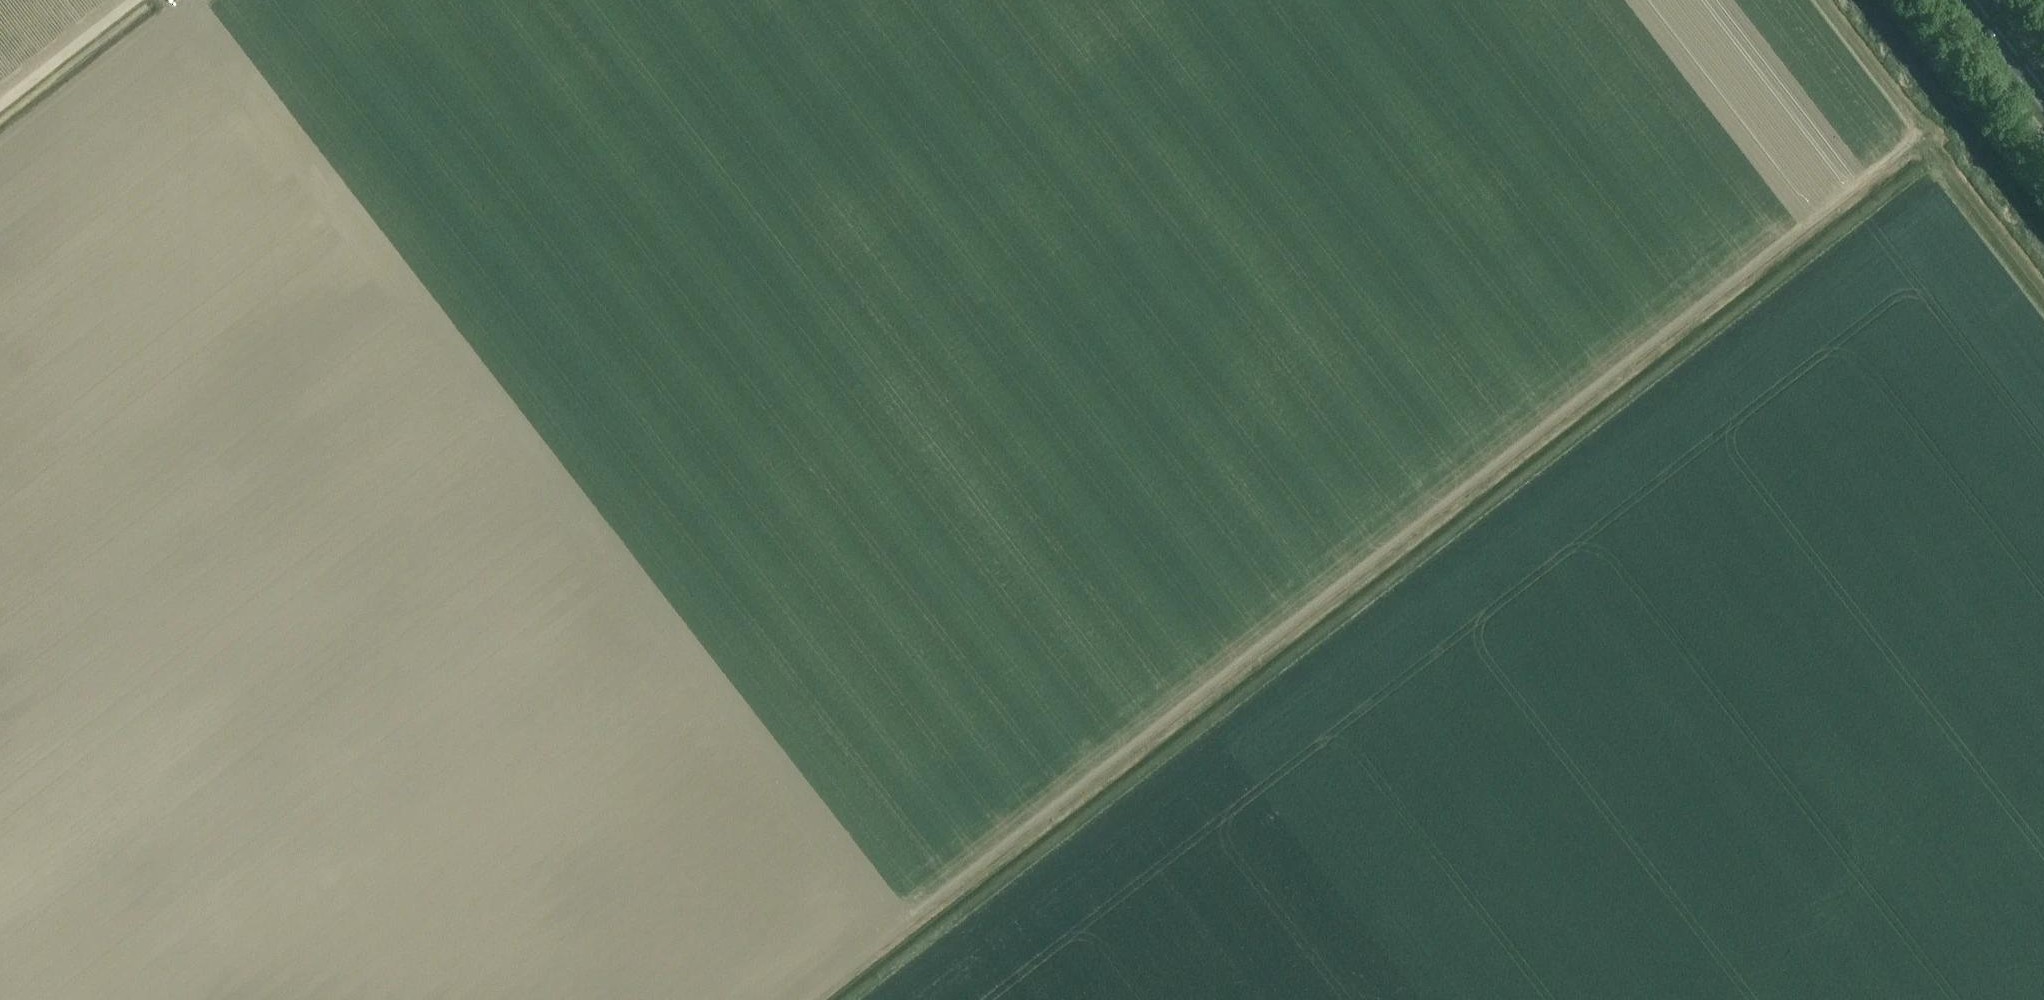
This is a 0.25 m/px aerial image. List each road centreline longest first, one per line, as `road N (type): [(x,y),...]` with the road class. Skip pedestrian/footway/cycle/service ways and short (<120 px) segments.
road 1 (secondary): [(2043,100),(1967,0)]

